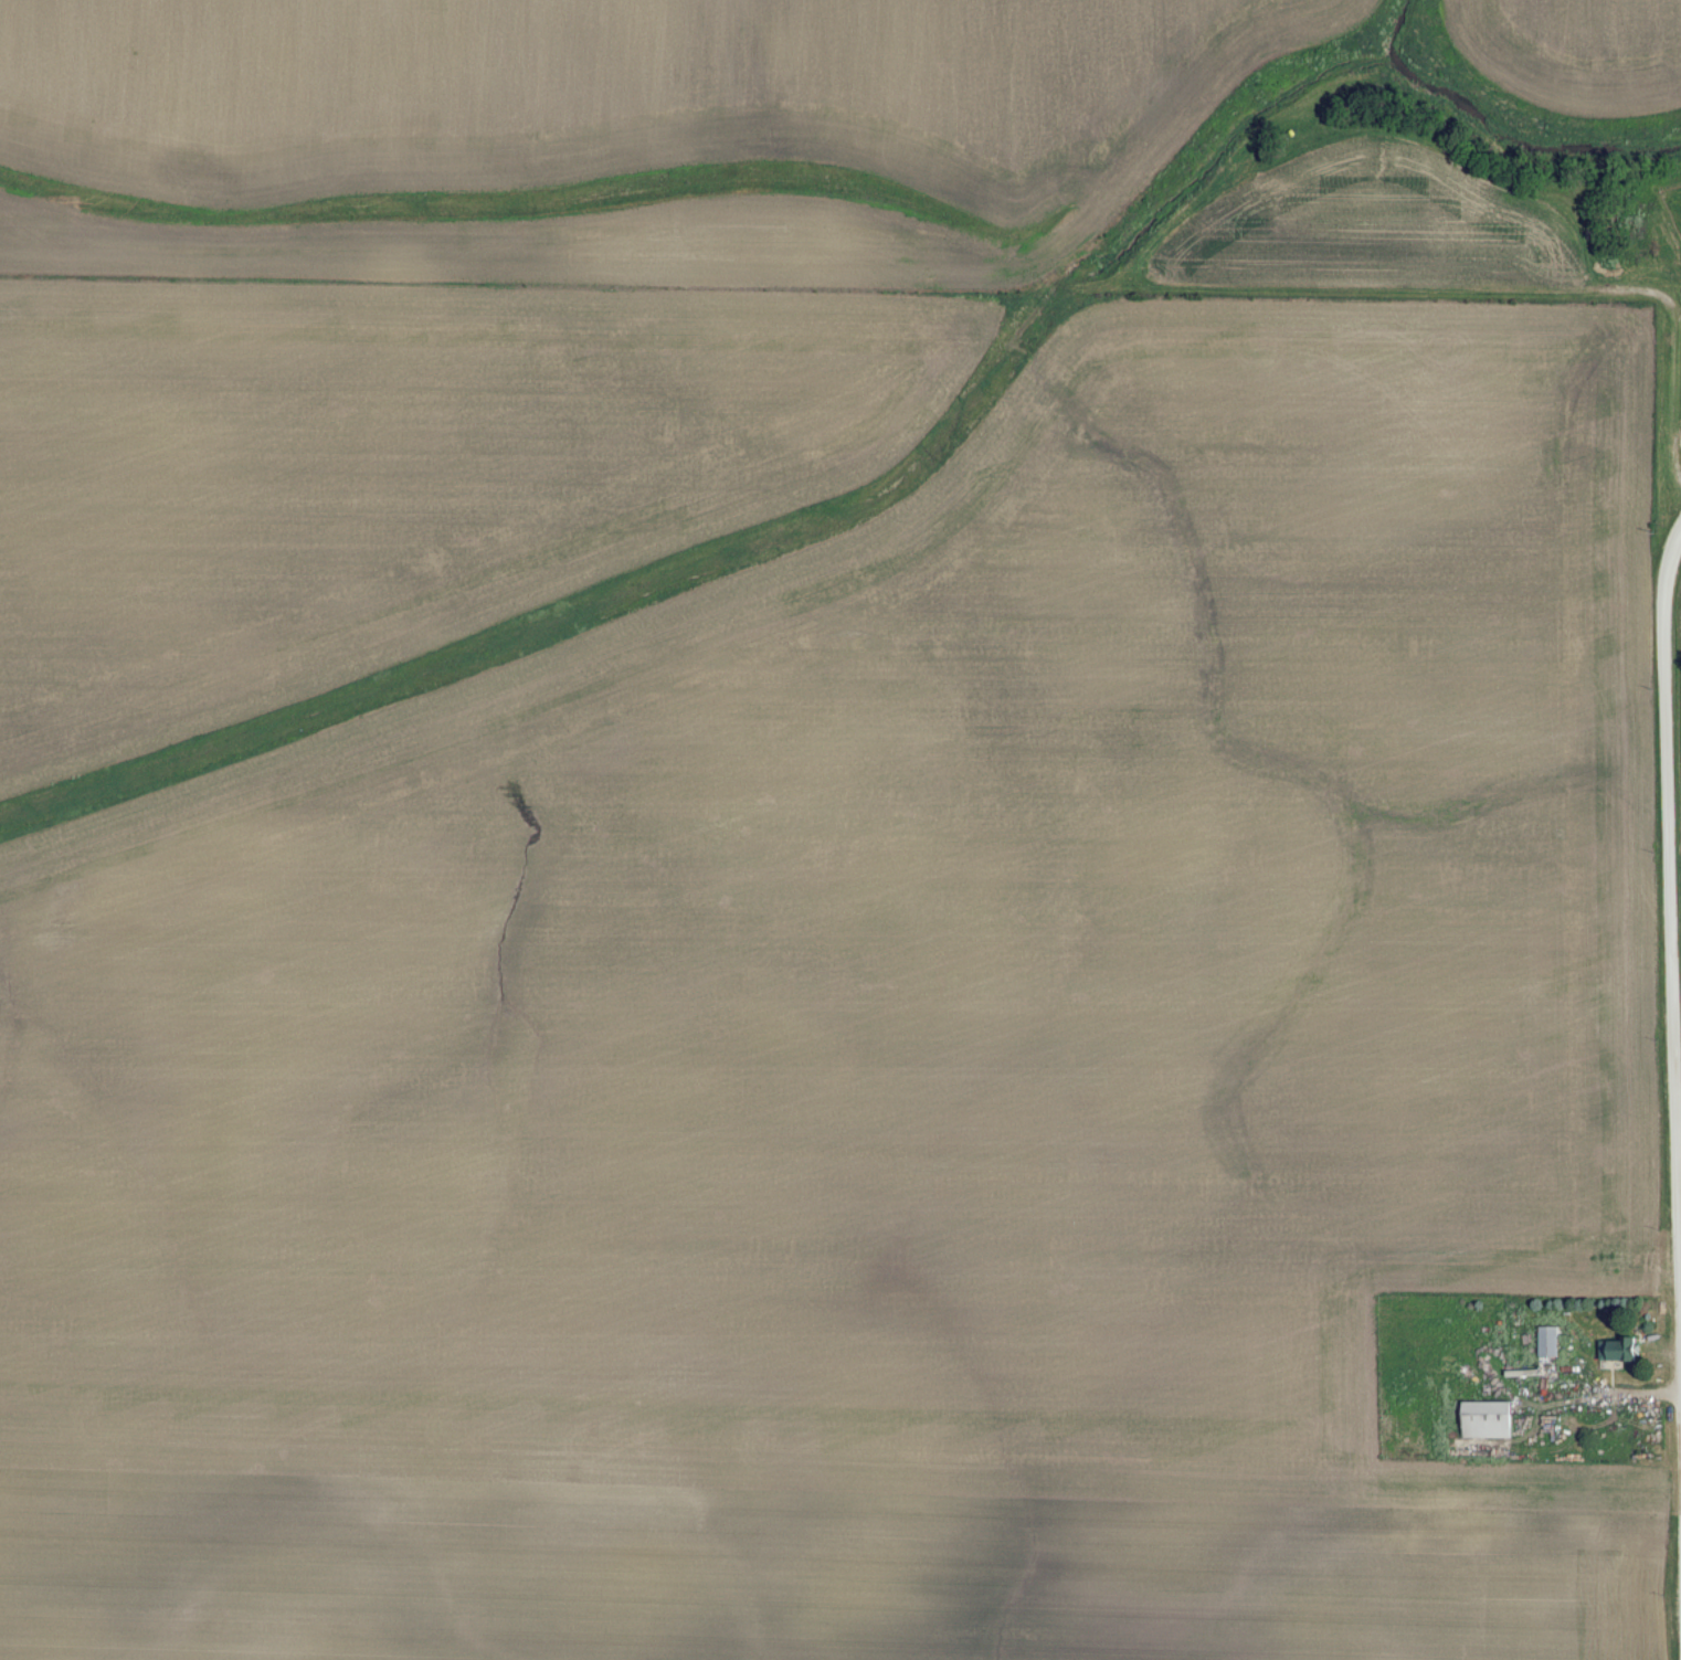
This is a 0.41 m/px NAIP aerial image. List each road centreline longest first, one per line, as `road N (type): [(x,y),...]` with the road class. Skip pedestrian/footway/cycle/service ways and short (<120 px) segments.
road 1 (residential): [(1680,1554),(1661,626),(1680,525)]

